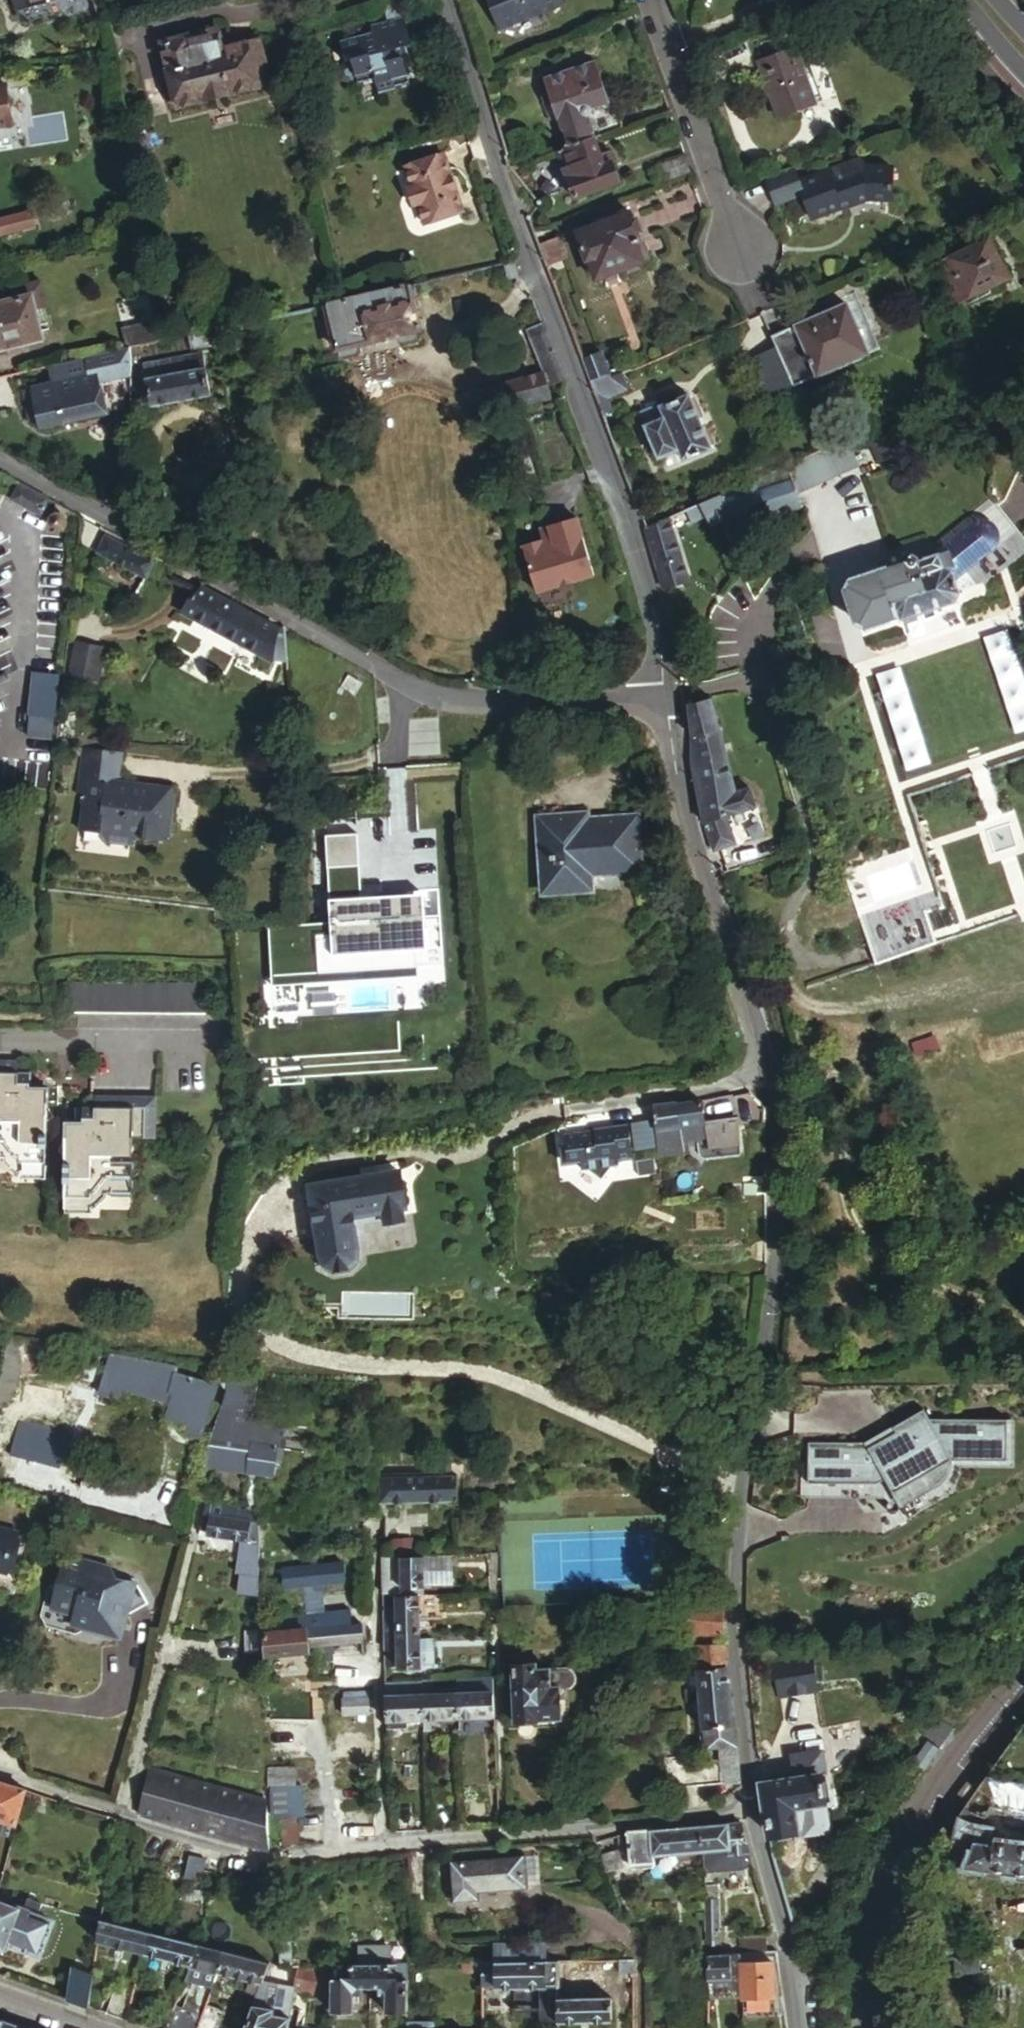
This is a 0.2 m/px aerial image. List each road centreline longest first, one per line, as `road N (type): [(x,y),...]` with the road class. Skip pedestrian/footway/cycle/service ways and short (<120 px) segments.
road 1 (residential): [(0,1776),(275,1864),(754,1813)]
road 2 (residential): [(446,0),(499,171),(650,579),(667,698)]
road 3 (residential): [(667,698),(540,710),(452,701),(0,461)]
road 4 (residential): [(667,698),(678,789),(774,1085)]
road 5 (residential): [(774,1085),(771,1291),(738,1480)]
road 6 (tertiary): [(1023,1683),(927,1801),(893,1877),(867,1980),(869,2027)]
road 7 (unclassified): [(738,1480),(736,1675),(754,1813)]
road 8 (residential): [(650,0),(741,254)]
road 9 (residential): [(774,1085),(521,1118)]
road 10 (residential): [(754,1813),(803,2027)]
road 11 (residential): [(0,1038),(208,1036)]

